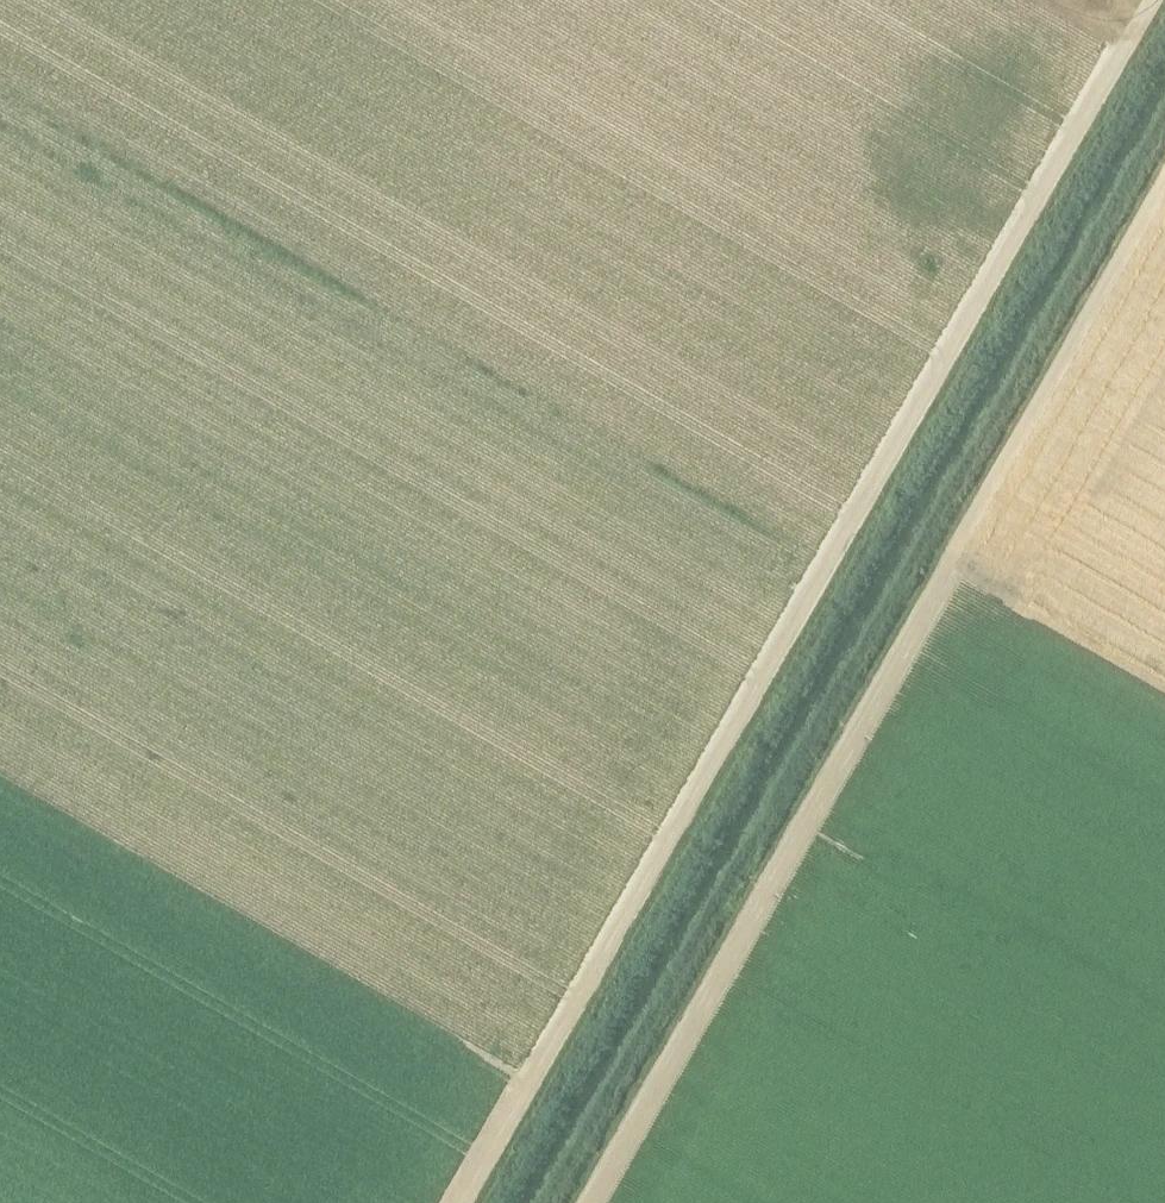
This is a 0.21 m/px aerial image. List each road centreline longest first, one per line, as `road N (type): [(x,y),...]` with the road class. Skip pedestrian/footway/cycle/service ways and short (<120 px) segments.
road 1 (track): [(1154,0),(465,1202)]

